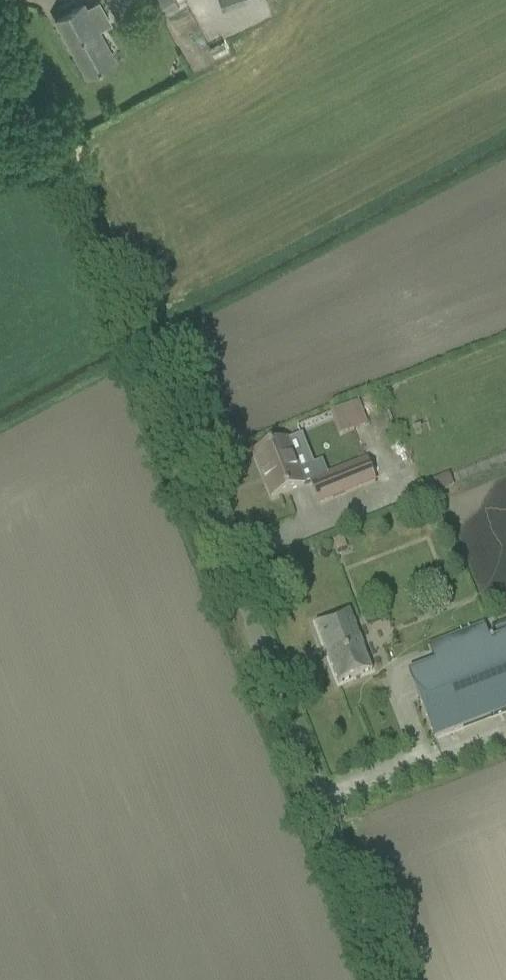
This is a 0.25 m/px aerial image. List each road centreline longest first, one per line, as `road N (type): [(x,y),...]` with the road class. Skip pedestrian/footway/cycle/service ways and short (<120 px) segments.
road 1 (unclassified): [(389,979),(183,445),(0,60)]

